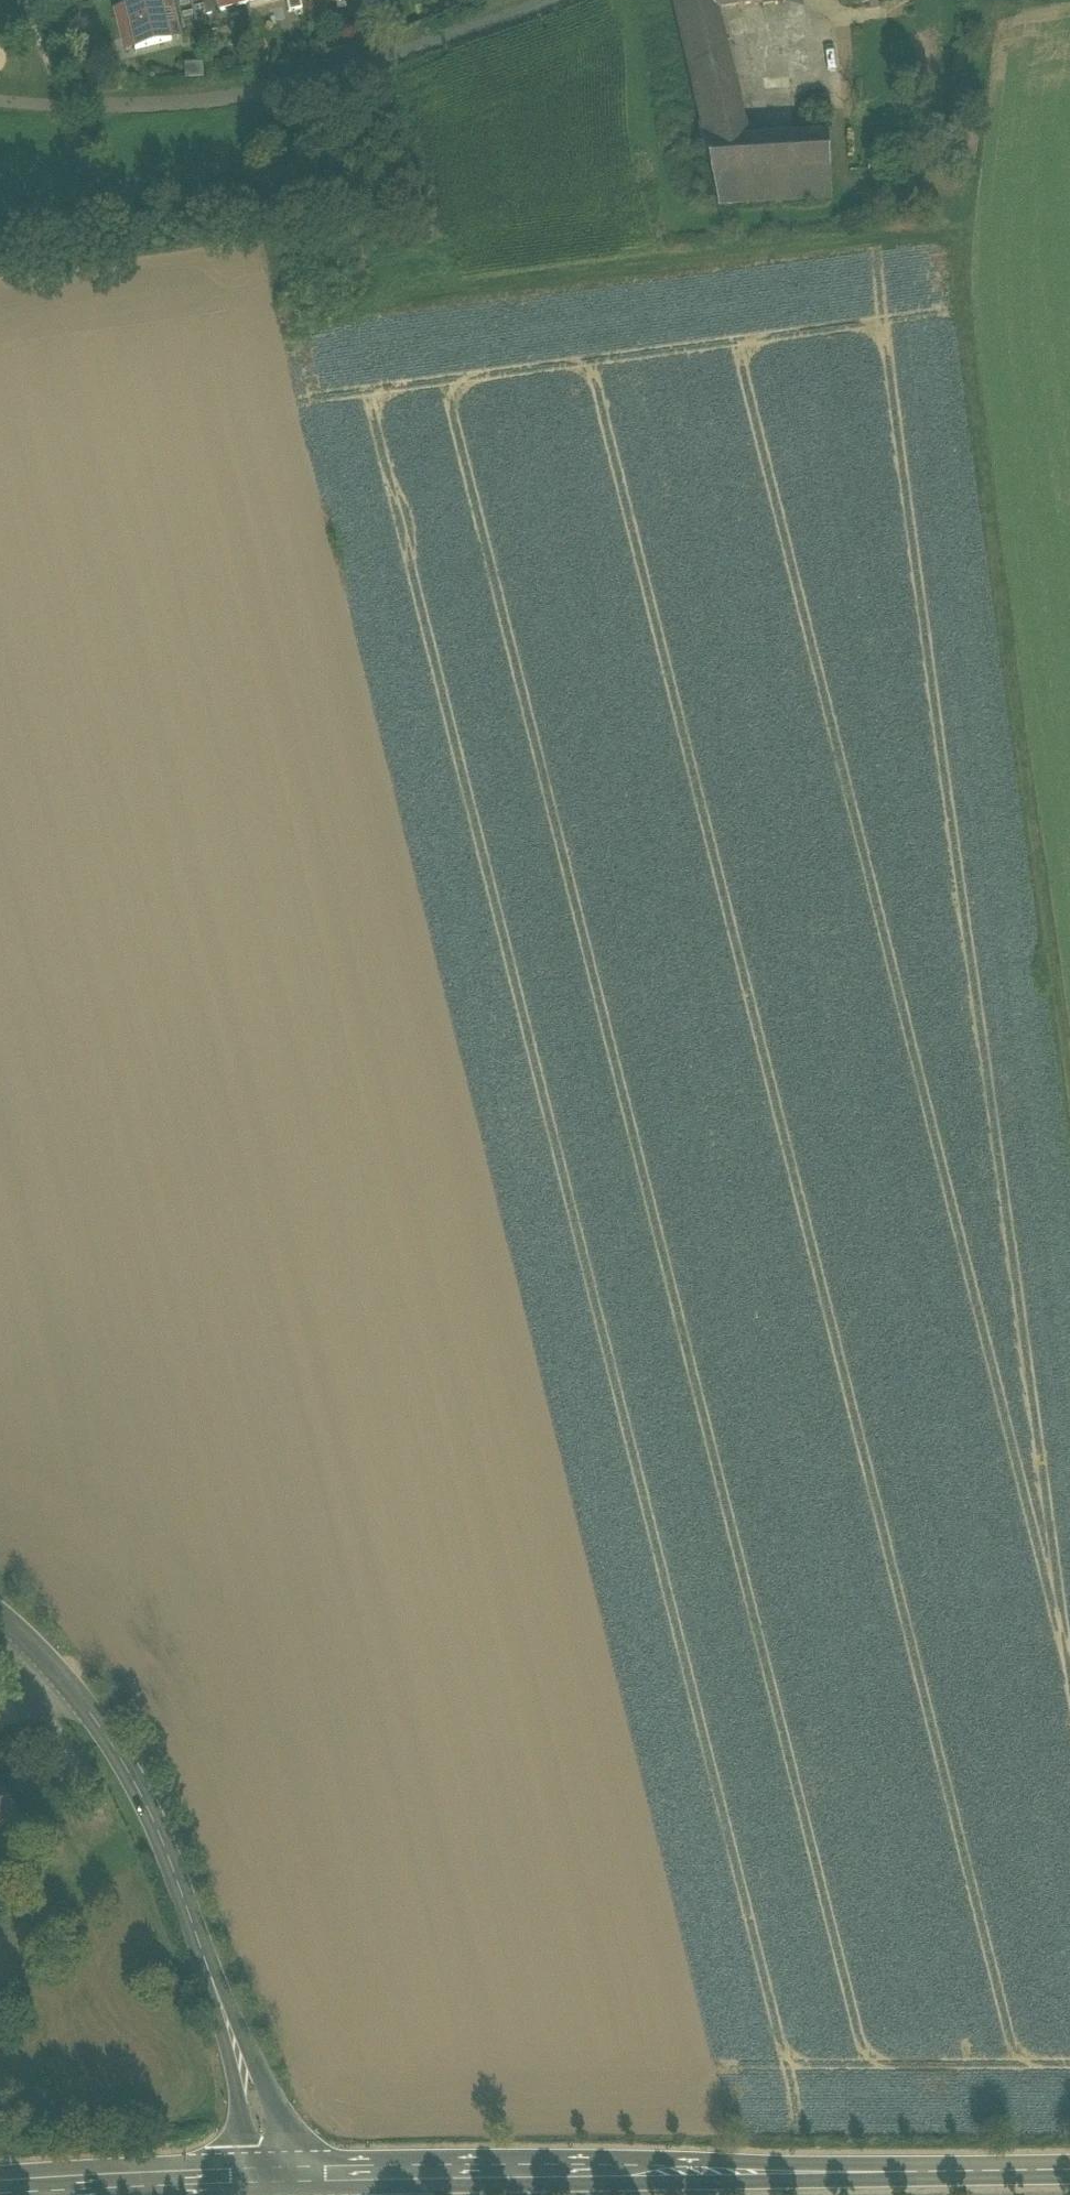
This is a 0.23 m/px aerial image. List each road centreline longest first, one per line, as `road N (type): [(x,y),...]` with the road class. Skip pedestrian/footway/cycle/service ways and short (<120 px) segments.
road 1 (track): [(850,150),(861,194),(954,246),(1069,1094)]
road 2 (tertiary): [(304,2176),(1069,2171)]
road 3 (unclassified): [(202,1956),(136,1782),(47,1660),(0,1624)]
road 4 (tertiary): [(0,2193),(253,2179)]
road 5 (unclassified): [(304,2176),(289,2128),(202,1956)]
road 6 (unclassified): [(202,1956),(253,2179)]

